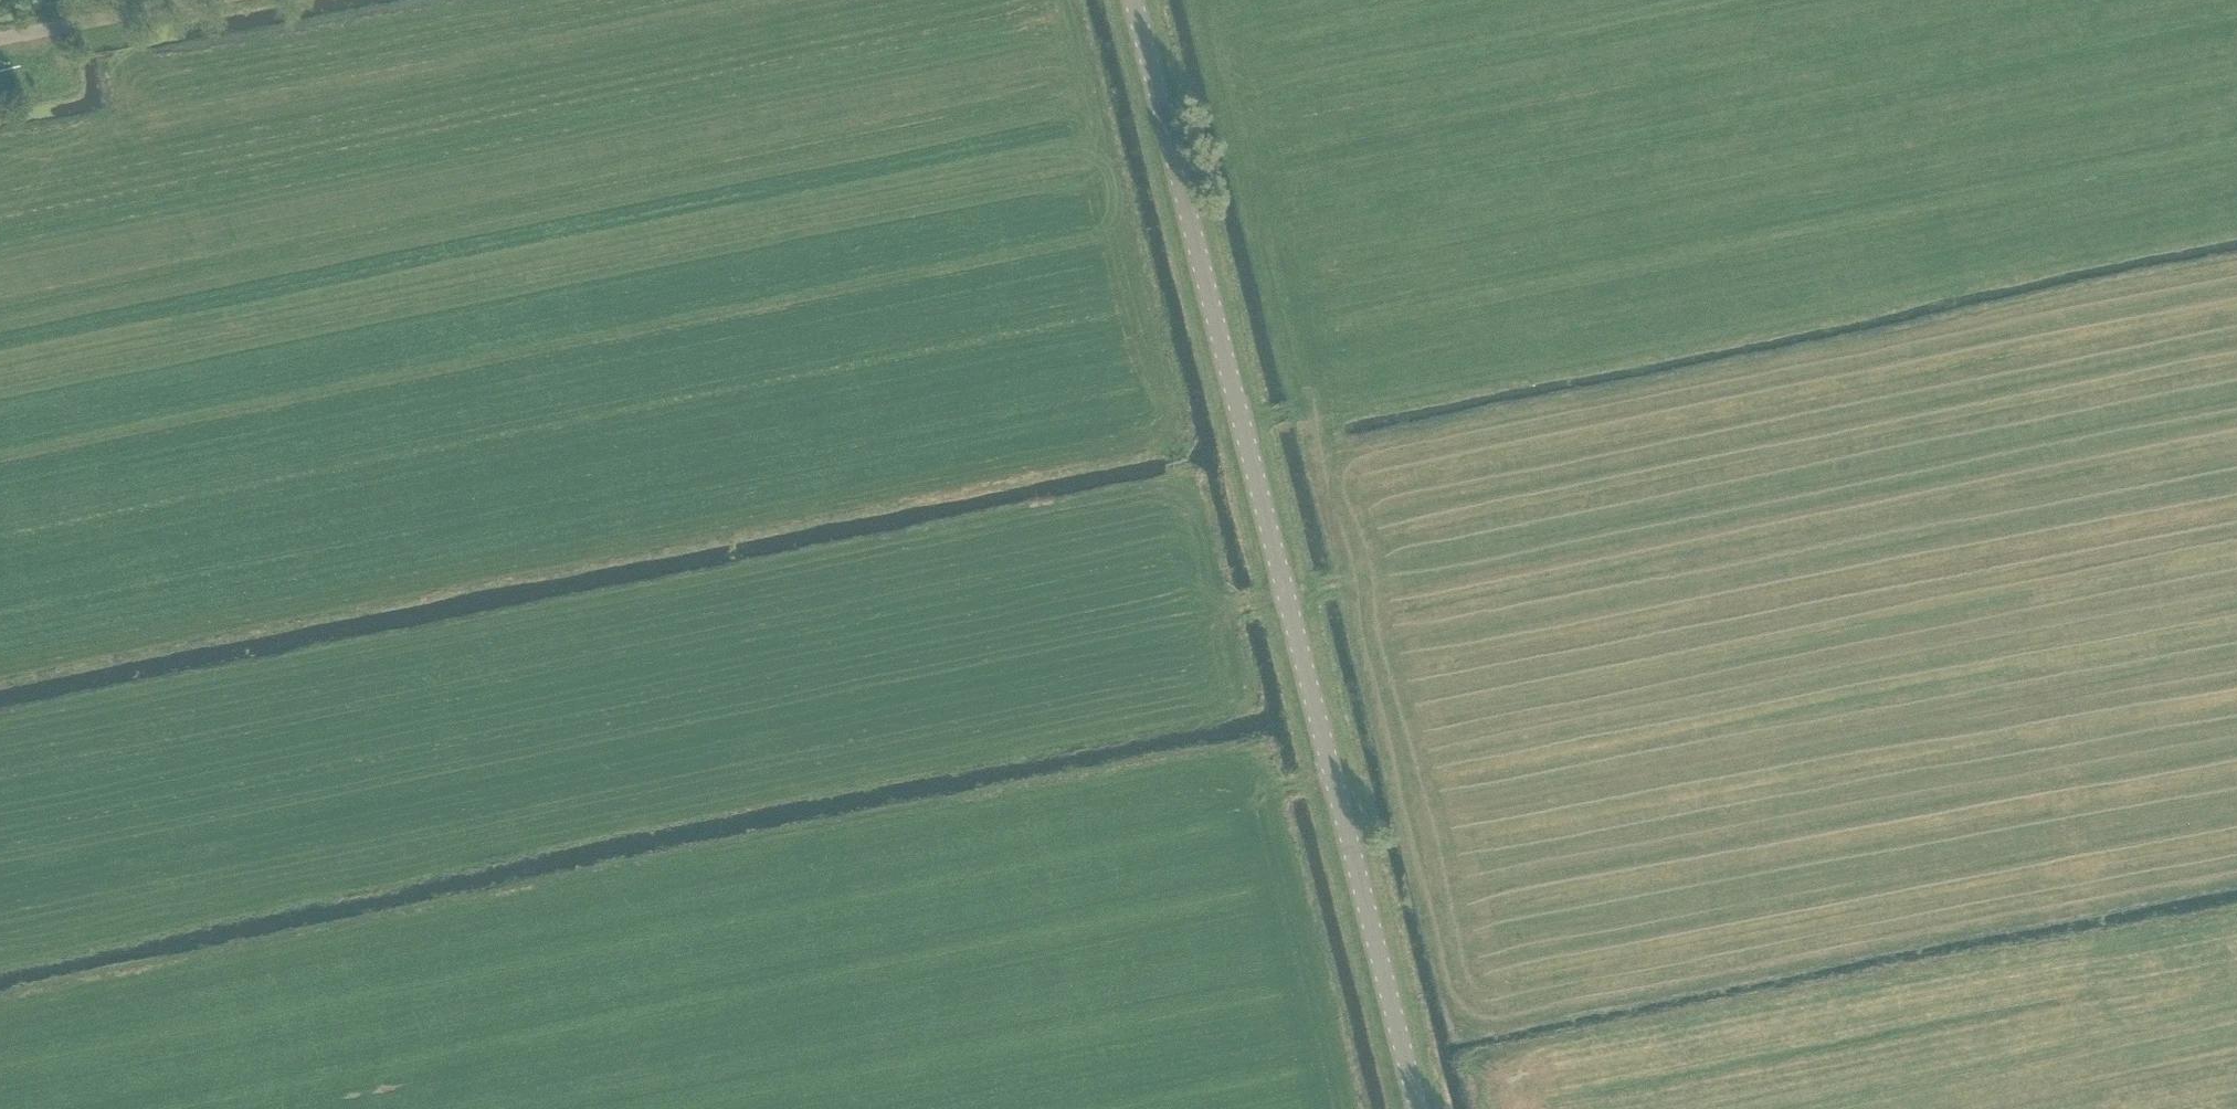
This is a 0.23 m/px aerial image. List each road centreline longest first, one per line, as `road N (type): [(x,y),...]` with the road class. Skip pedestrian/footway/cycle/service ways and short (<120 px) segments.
road 1 (unclassified): [(1417,1108),(1133,0)]

